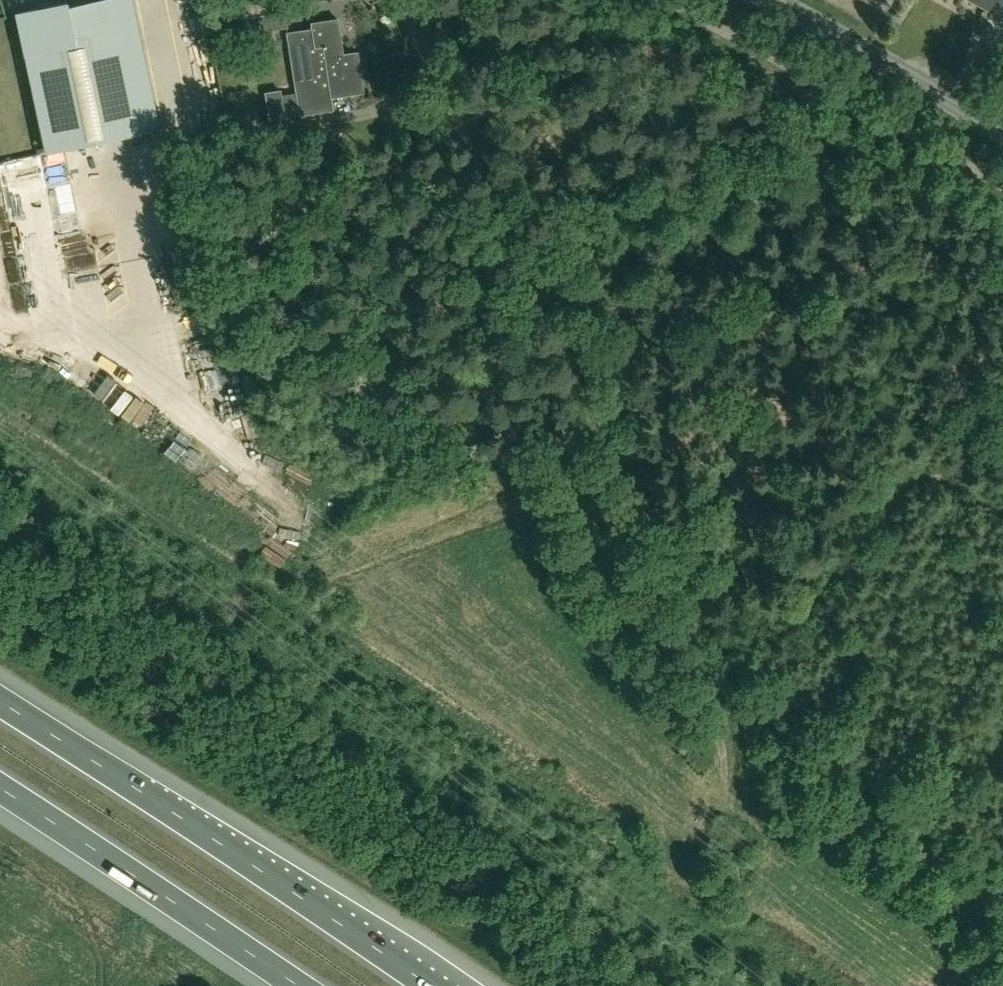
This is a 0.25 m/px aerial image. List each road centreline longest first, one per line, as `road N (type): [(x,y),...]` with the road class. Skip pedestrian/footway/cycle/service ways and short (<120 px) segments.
road 1 (track): [(733,820),(723,737),(682,592),(488,185)]
road 2 (motorway): [(431,985),(0,702)]
road 3 (track): [(699,639),(758,633),(809,591),(898,482),(944,467),(1002,507)]
road 4 (motorway): [(0,789),(298,985)]
road 5 (secondary): [(1002,130),(771,0)]
road 6 (unclassified): [(488,185),(401,0)]

